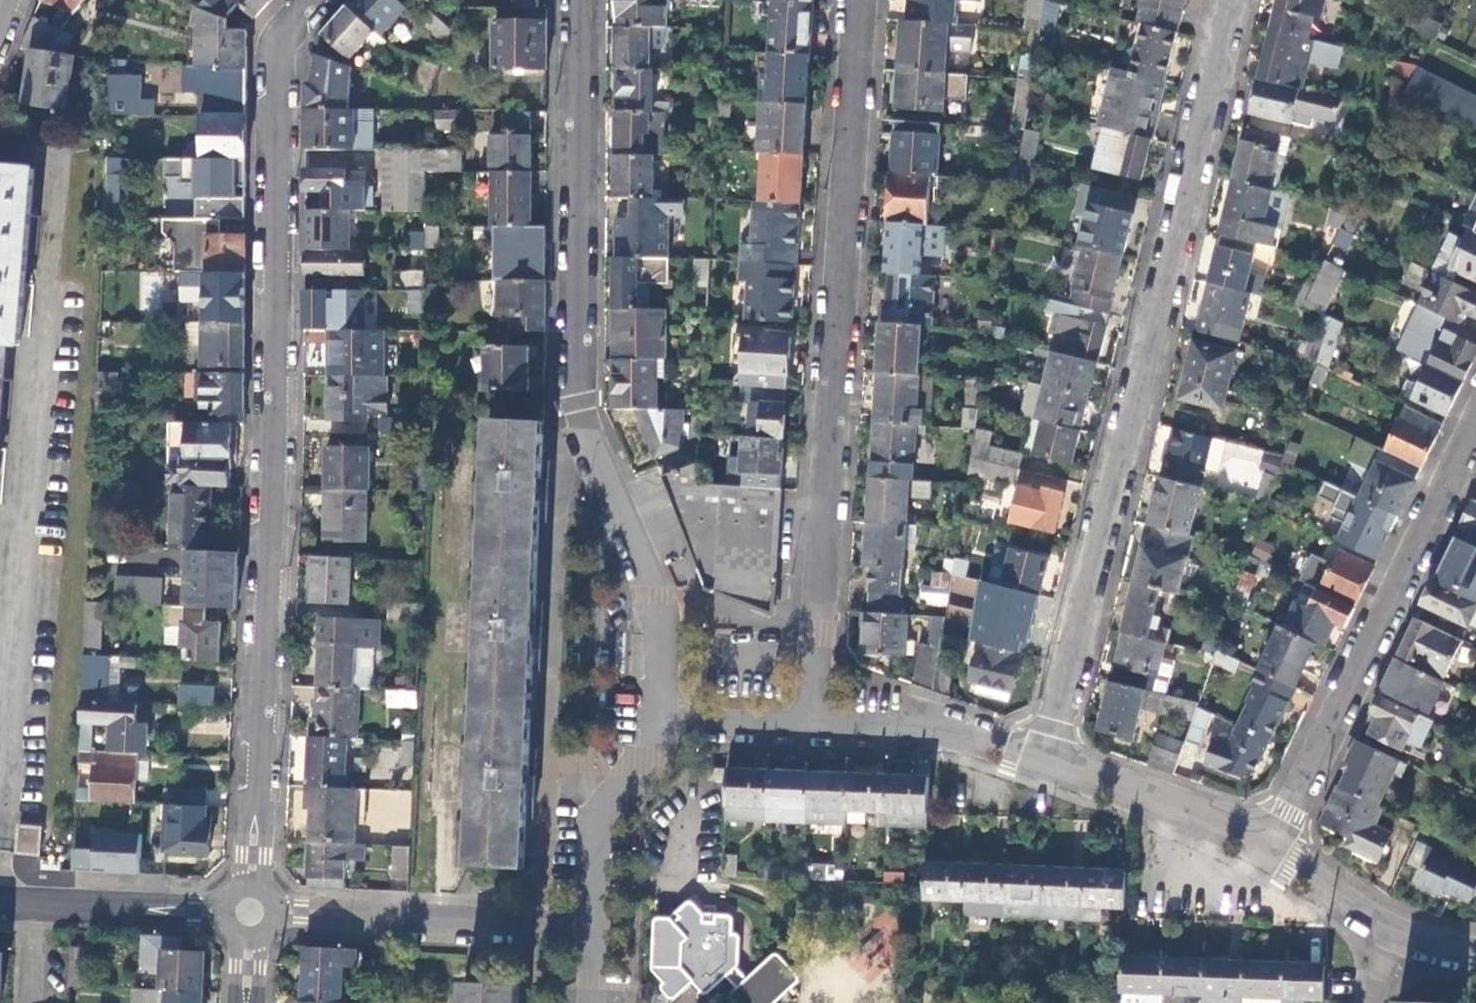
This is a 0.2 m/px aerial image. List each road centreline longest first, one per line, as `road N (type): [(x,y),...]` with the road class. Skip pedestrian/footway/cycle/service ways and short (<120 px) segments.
road 1 (residential): [(249,912),(276,42),(313,0)]
road 2 (residential): [(1042,760),(1242,0)]
road 3 (residential): [(650,728),(653,599),(580,435),(578,0)]
road 4 (residential): [(821,724),(855,0)]
road 5 (residential): [(1272,854),(1475,427)]
road 6 (residential): [(249,912),(445,914),(595,927)]
road 7 (residential): [(0,899),(249,912)]
road 8 (residential): [(1042,760),(1272,854)]
road 9 (residential): [(821,724),(1011,748),(1042,760)]
road 10 (residential): [(595,927),(593,827),(650,728)]
road 11 (residential): [(650,728),(821,724)]
road 12 (residential): [(1272,854),(1378,926)]

